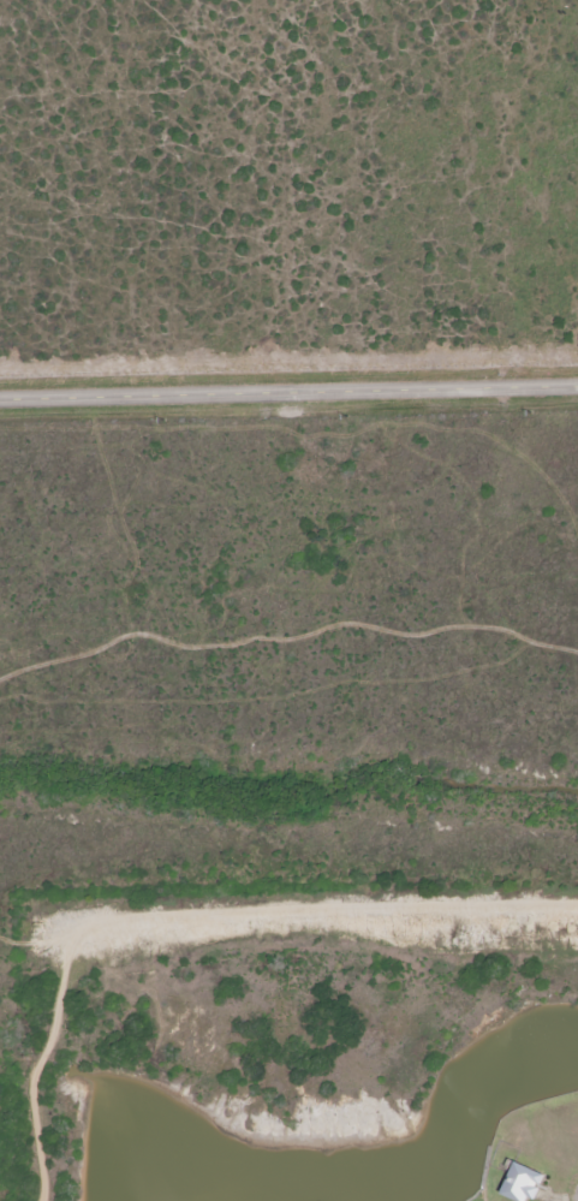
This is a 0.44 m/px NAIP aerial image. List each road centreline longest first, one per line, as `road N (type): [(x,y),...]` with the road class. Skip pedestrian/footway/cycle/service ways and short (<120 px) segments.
road 1 (tertiary): [(577,390),(0,402)]

